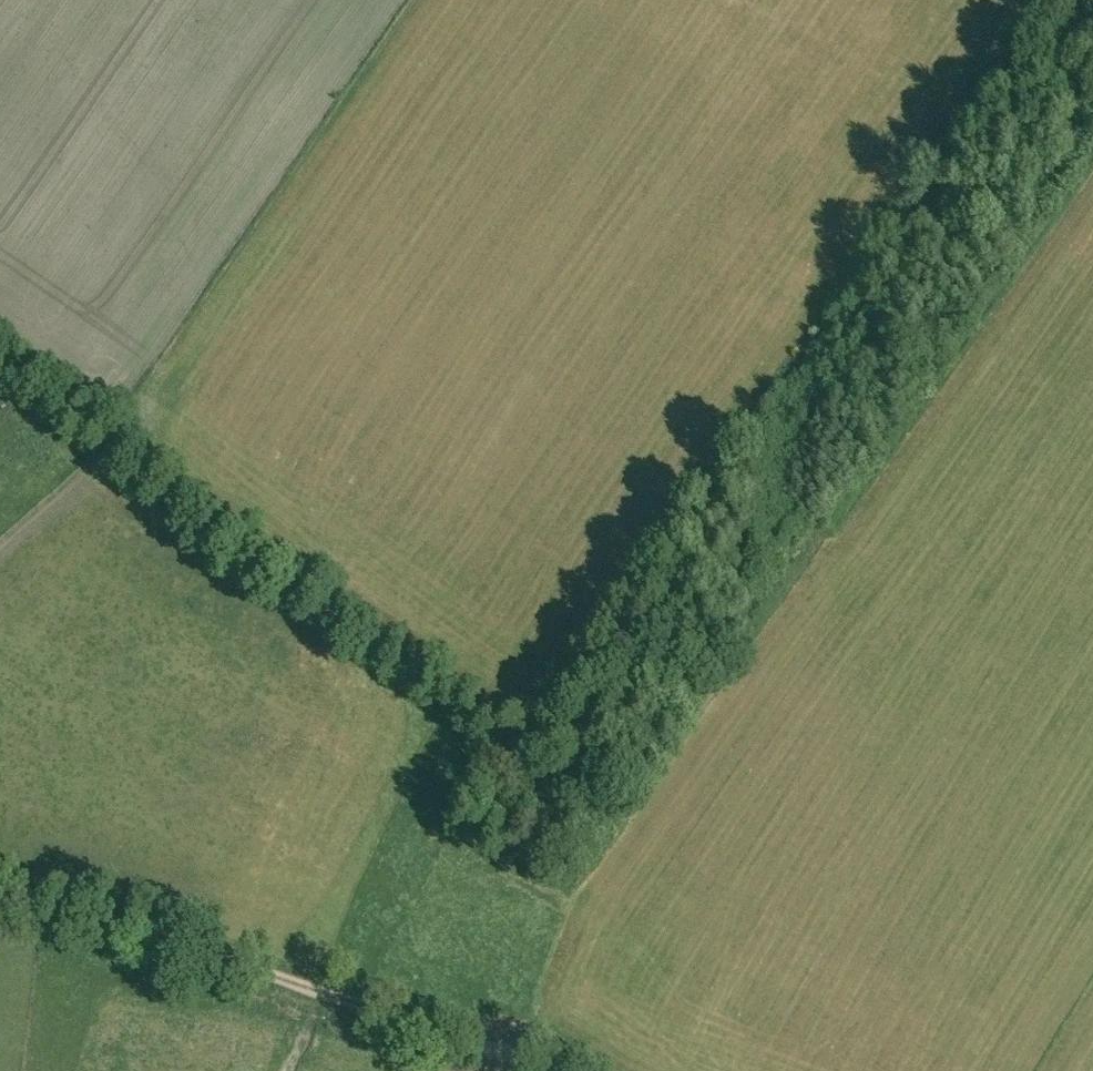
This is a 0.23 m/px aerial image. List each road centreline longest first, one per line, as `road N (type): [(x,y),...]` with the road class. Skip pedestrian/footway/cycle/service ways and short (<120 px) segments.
road 1 (track): [(0,886),(564,1070)]

